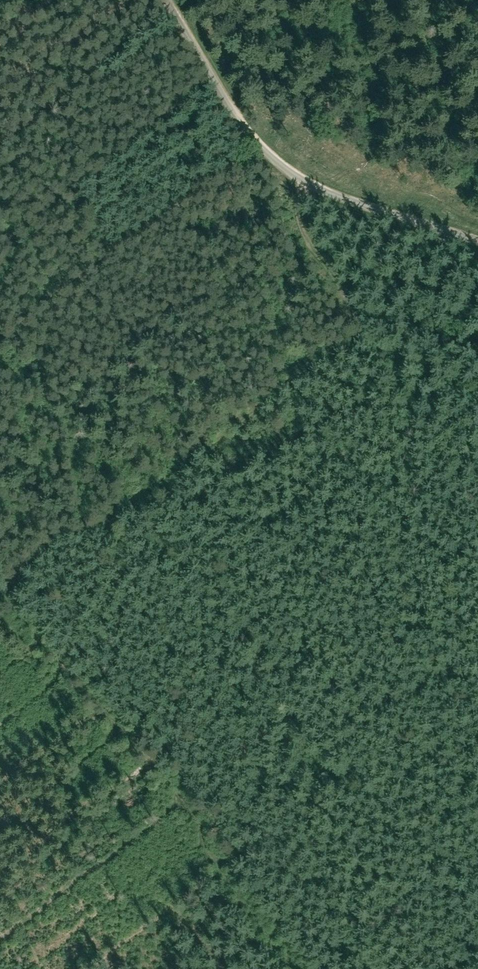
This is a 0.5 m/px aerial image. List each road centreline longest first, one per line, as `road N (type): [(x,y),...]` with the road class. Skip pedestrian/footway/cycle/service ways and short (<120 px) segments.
road 1 (track): [(362,340),(0,585)]
road 2 (unclassified): [(167,0),(256,143),(309,184),(477,242)]
road 3 (track): [(477,525),(319,272),(307,229),(309,184)]
road 4 (track): [(237,867),(0,585)]
road 5 (track): [(237,867),(321,968)]

